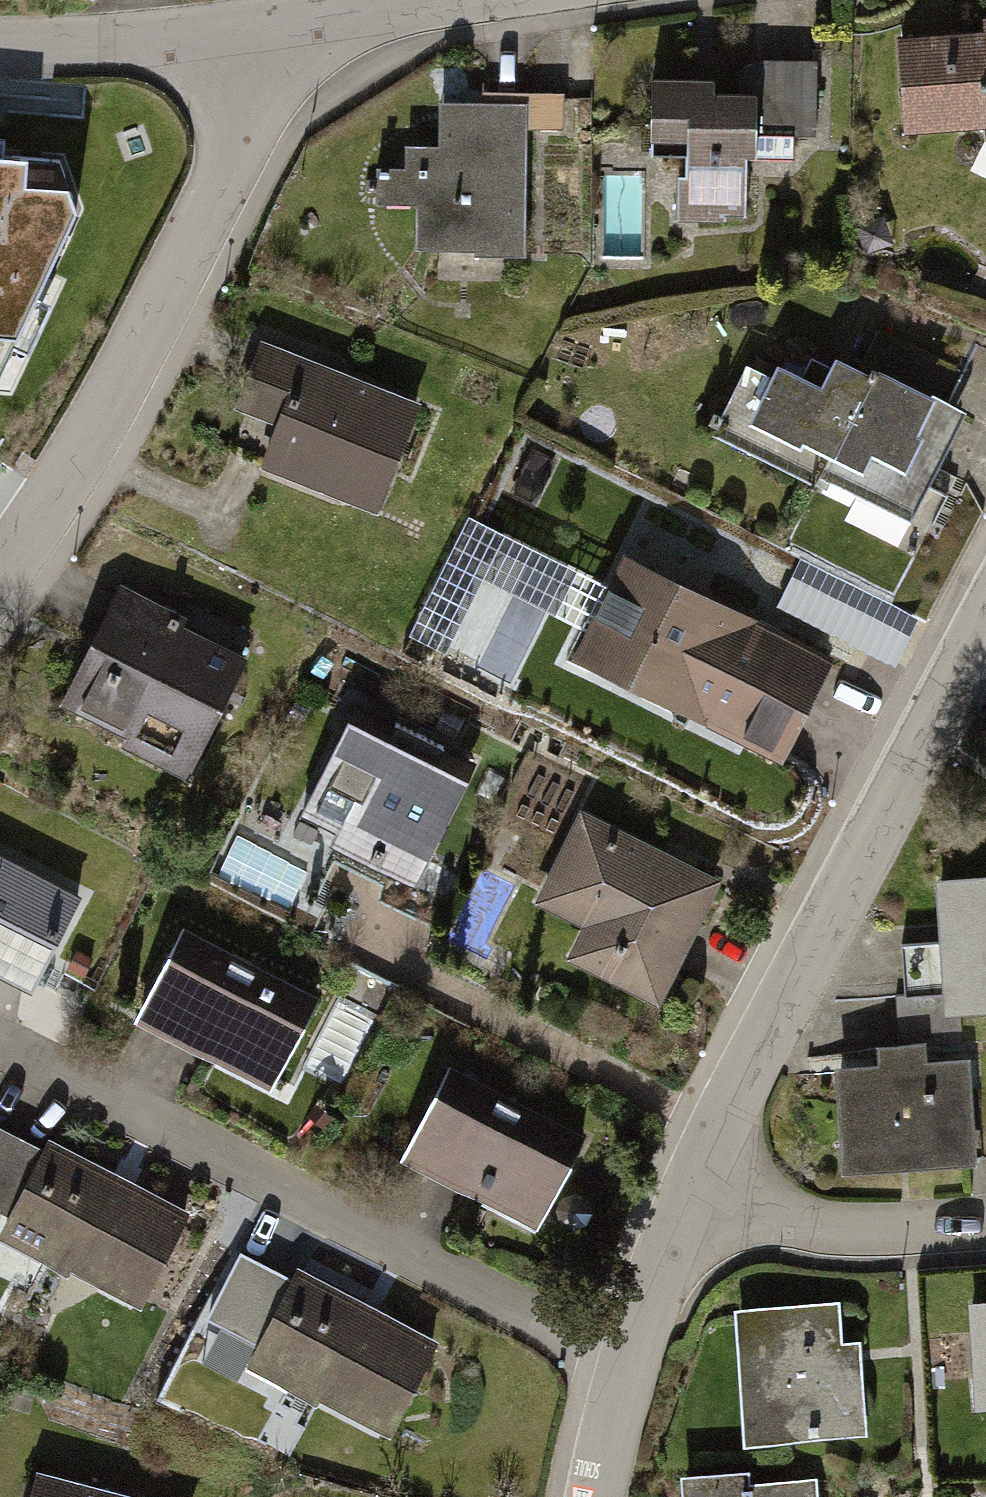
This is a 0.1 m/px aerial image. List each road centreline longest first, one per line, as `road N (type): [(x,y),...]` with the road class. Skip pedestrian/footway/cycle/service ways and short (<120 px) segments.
road 1 (residential): [(985,621),(791,981),(688,1195)]
road 2 (residential): [(0,568),(32,528),(196,237),(244,94),(239,32)]
road 3 (residential): [(688,1195),(624,1373),(596,1496)]
road 4 (residential): [(985,1227),(880,1234),(816,1228),(688,1195)]
road 5 (residential): [(0,45),(239,32)]
road 6 (residential): [(239,32),(458,0)]

